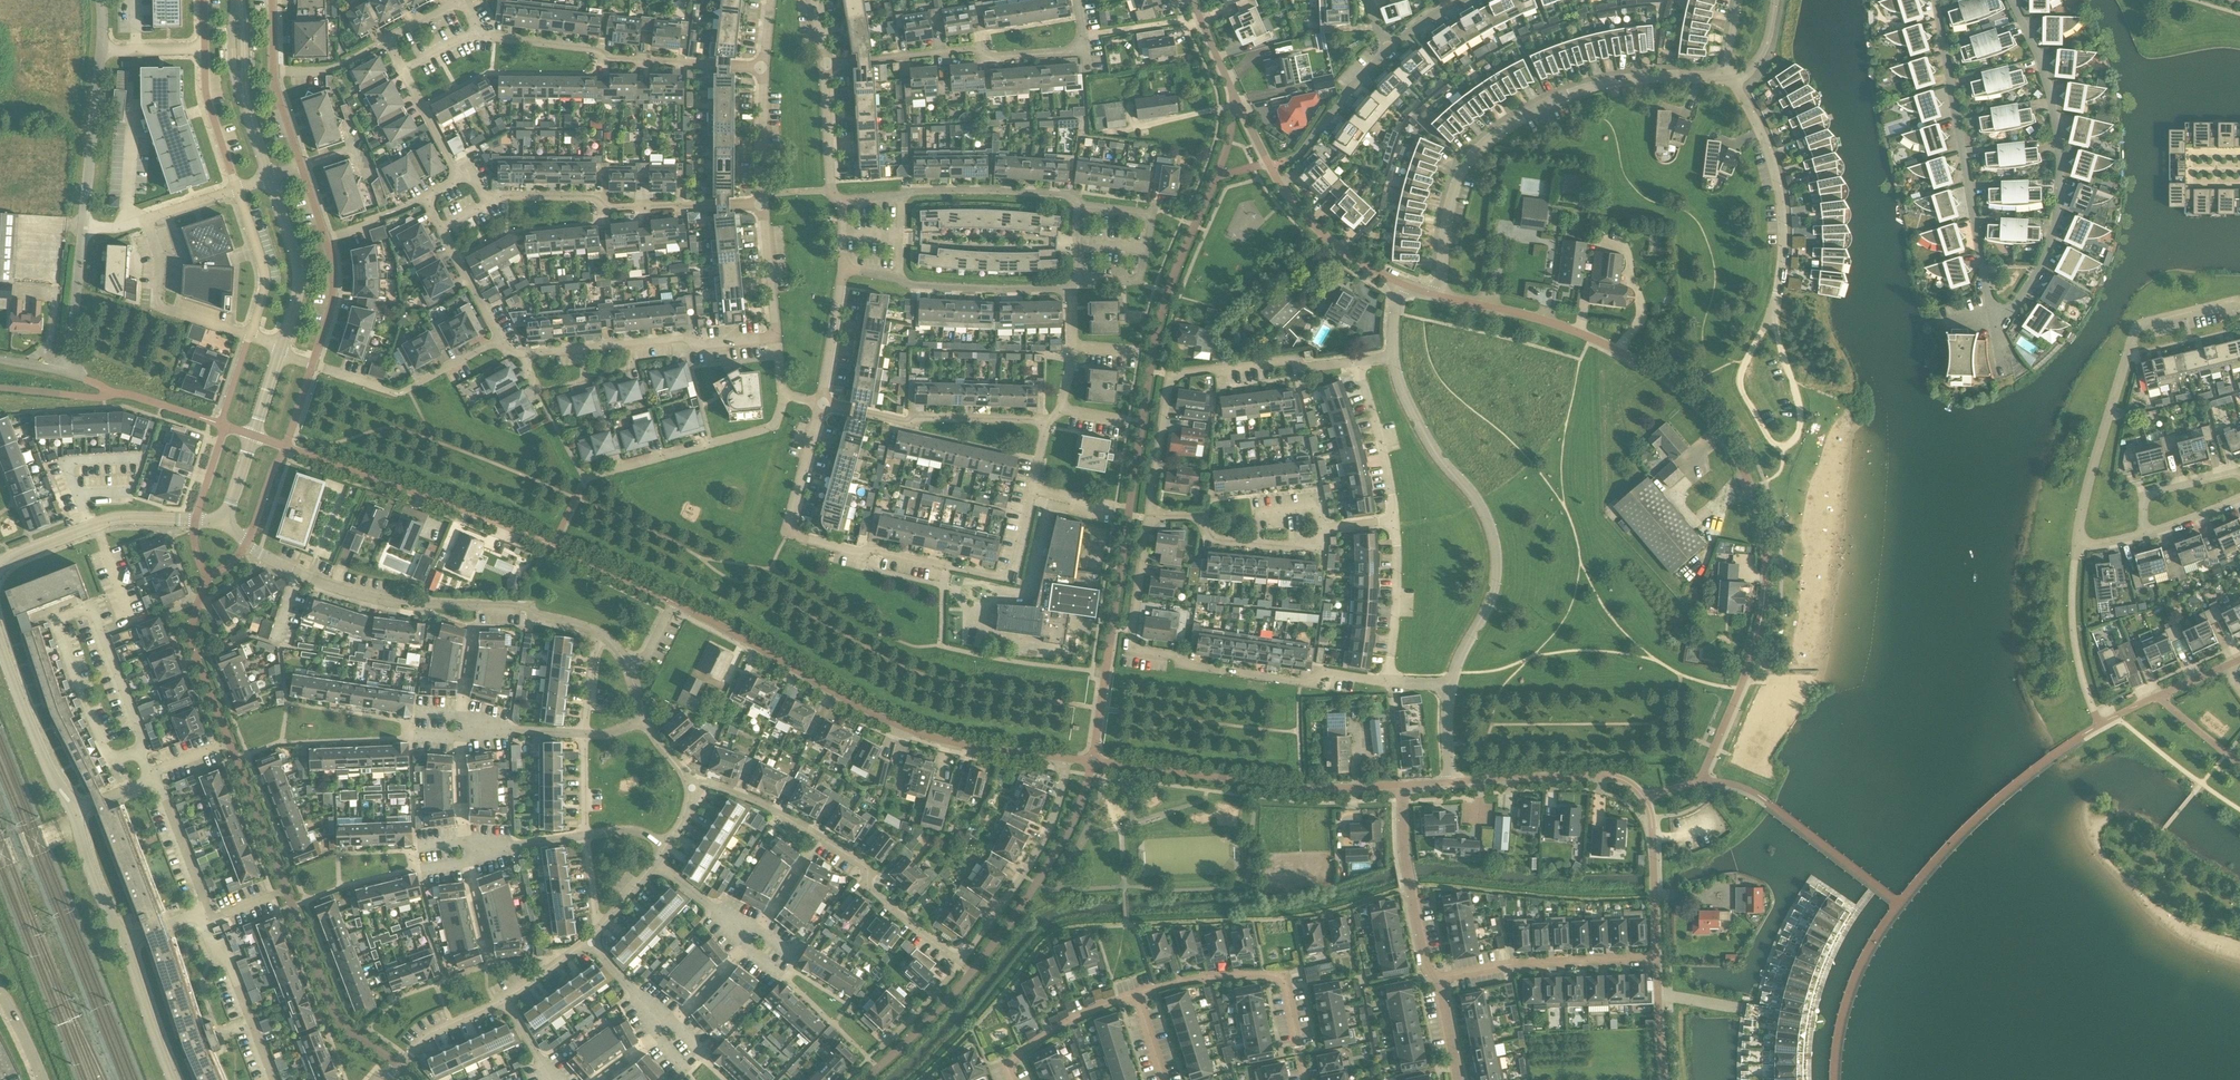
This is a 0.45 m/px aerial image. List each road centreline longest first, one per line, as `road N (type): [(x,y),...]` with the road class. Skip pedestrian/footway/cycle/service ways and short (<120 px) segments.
road 1 (residential): [(963,963),(1044,843),(1066,759),(956,744),(905,727),(675,604)]
road 2 (residential): [(1764,604),(1766,552),(1754,498),(1728,444),(1686,395),(1584,334),(1440,296)]
road 3 (residential): [(819,403),(789,523),(798,536),(1012,576),(1029,490)]
road 4 (residential): [(1440,296),(1455,189),(1499,133),(1550,102),(1603,84),(1723,75)]
road 5 (residential): [(599,636),(521,607),(399,603),(343,592),(259,554),(225,522)]
road 6 (residential): [(2239,302),(2134,329),(2076,545),(2142,532)]
road 7 (residential): [(1389,680),(1327,673),(1307,682),(1139,651),(1131,637),(1149,520)]
road 8 (residential): [(1449,683),(1492,599),(1494,538),(1479,502),(1421,428),(1392,358)]
road 9 (residential): [(1401,284),(1353,259),(1291,199),(1234,99),(1192,0)]
road 10 (residential): [(1993,314),(2019,301),(2044,261),(2060,183),(2051,96),(2013,0)]
road 11 (residential): [(1149,520),(1169,380),(1294,359),(1307,367),(1355,362)]
road 12 (residential): [(1935,0),(1993,314)]
road 13 (residential): [(1075,283),(1076,203),(1065,194),(841,199)]
road 14 (residential): [(1077,0),(1084,36),(1067,51),(999,59),(983,46),(823,64)]
road 15 (residential): [(539,541),(252,436)]
road 16 (residential): [(478,33),(588,50),(600,61),(764,68)]
road 17 (residential): [(778,339),(521,353),(507,352),(499,339)]
road 18 (residential): [(1451,782),(1602,775),(1627,781),(1650,811),(1656,878)]
road 19 (residential): [(489,200),(584,198),(602,210),(764,203)]
road 20 (residential): [(1149,520),(1199,520),(1212,538),(1319,547),(1319,526),(1394,522)]
road 21 (residential): [(1772,321),(1800,412),(1796,438),(1781,447),(1740,382),(1762,329)]
road 22 (residential): [(1772,321),(1783,214),(1768,151),(1736,81)]
road 23 (residential): [(1306,1079),(1279,978),(1230,977),(1140,992)]
road 24 (residential): [(1075,283),(912,286),(842,267)]
road 25 (residential): [(203,917),(206,900),(153,780),(76,813)]
road 26 (residential): [(1045,421),(906,422),(819,403)]
road 27 (residential): [(1441,982),(1510,964),(1657,958)]
road 28 (residential): [(0,567),(113,519),(196,520)]
road 29 (residential): [(1441,982),(1428,973),(1410,885),(1403,786)]
road 30 (residential): [(313,365),(398,394),(499,339)]
road 31 (residential): [(786,394),(767,430),(620,470)]
road 32 (residential): [(76,813),(0,639)]
road 33 (residential): [(963,963),(824,837)]
road 34 (residential): [(82,231),(102,50)]
road 35 (tertiary): [(271,177),(243,91),(239,0)]
road 36 (residential): [(147,219),(163,305),(250,334)]
road 37 (residential): [(274,1079),(228,960),(203,917)]
road 38 (tertiary): [(281,346),(300,273),(271,177)]
road 39 (residential): [(412,728),(584,734)]
road 40 (residential): [(416,855),(586,835)]
road 41 (residential): [(1013,1079),(1008,1070),(1019,1055),(1067,1021),(1140,992)]
road 42 (residential): [(1394,522),(1379,434),(1355,362)]
road 43 (residential): [(1389,680),(1394,522)]
road 44 (residential): [(250,334),(263,271),(234,189)]
road 45 (residential): [(175,1079),(126,940)]
road 46 (residential): [(1291,159),(1389,49)]
road 47 (residential): [(387,1079),(424,1038),(505,998)]
road 48 (residential): [(234,189),(206,100),(204,50)]
road 49 (residential): [(824,837),(756,799),(694,783)]
road 50 (residential): [(70,372),(82,231)]
road 51 (residential): [(842,267),(819,403)]
road 52 (residential): [(778,339),(764,203)]
road 53 (residential): [(126,940),(76,813)]
road 54 (residential): [(2142,532),(2144,498),(2152,492),(2239,474)]
road 55 (residential): [(313,365),(332,308),(328,239)]
road 56 (residential): [(1062,409),(1075,283)]
road 57 (residential): [(823,64),(830,190)]
road 58 (residential): [(764,193),(764,68)]
road 59 (residential): [(1766,1014),(1813,899)]
road 60 (residential): [(499,339),(443,229)]
road 61 (residential): [(752,939),(655,863)]

